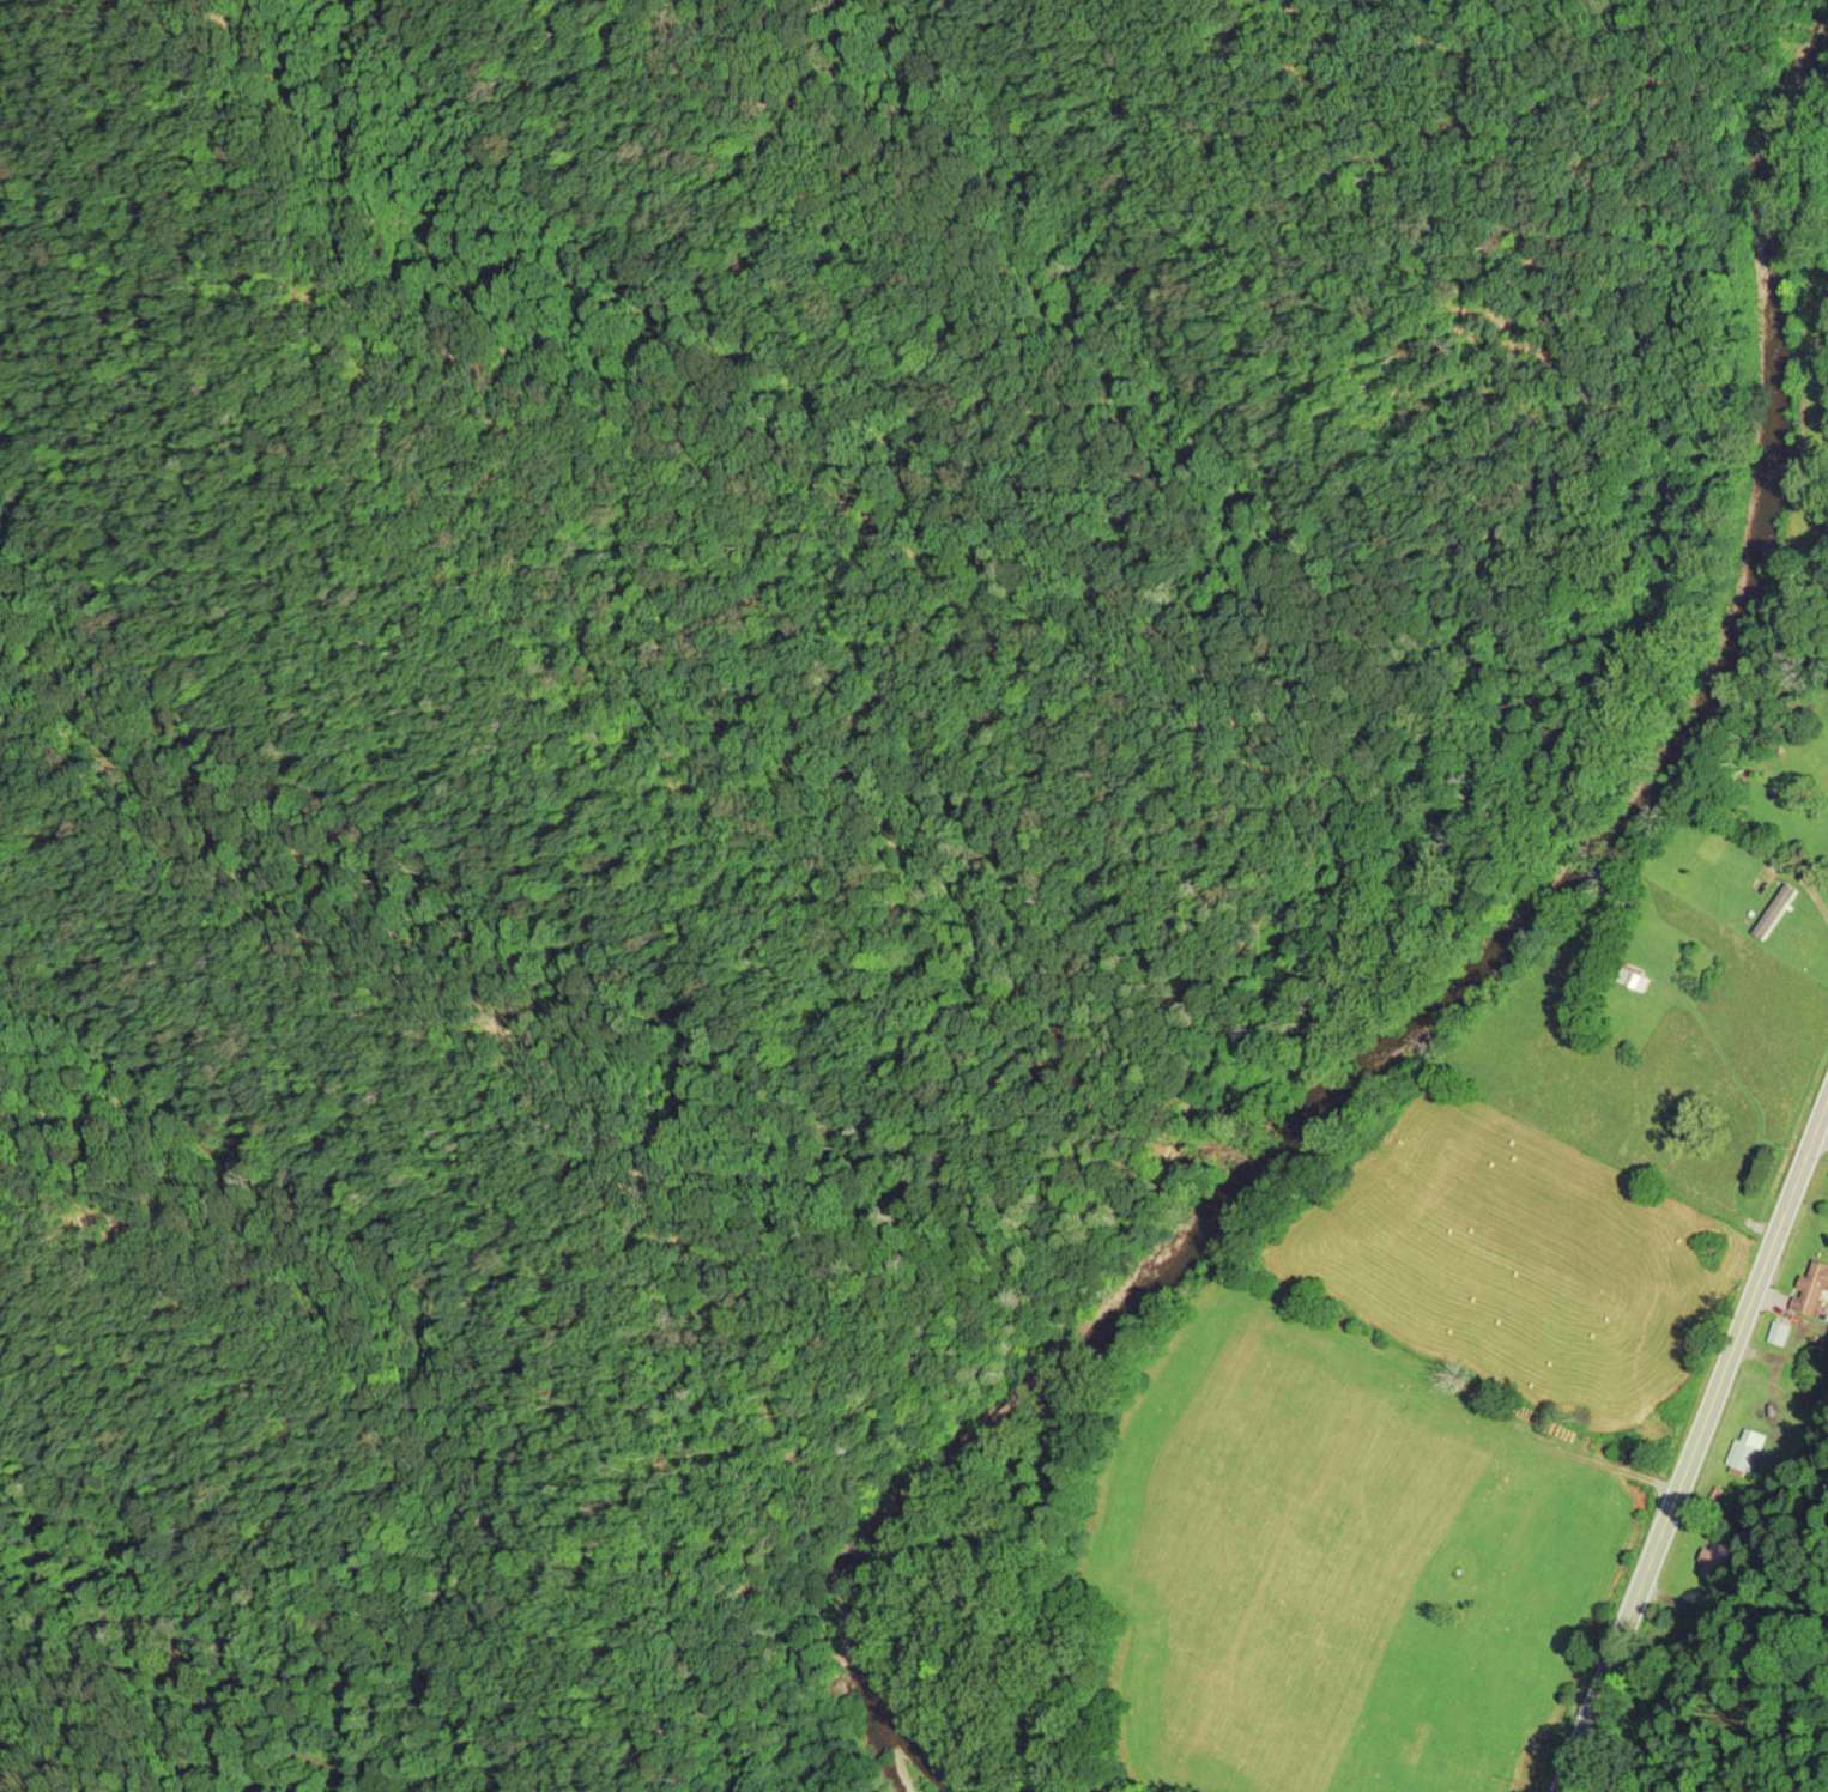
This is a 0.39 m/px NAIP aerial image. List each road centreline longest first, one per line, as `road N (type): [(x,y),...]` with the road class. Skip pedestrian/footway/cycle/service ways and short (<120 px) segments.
road 1 (primary): [(1572,1791),(1827,1103)]
road 2 (track): [(0,1710),(382,1791)]

